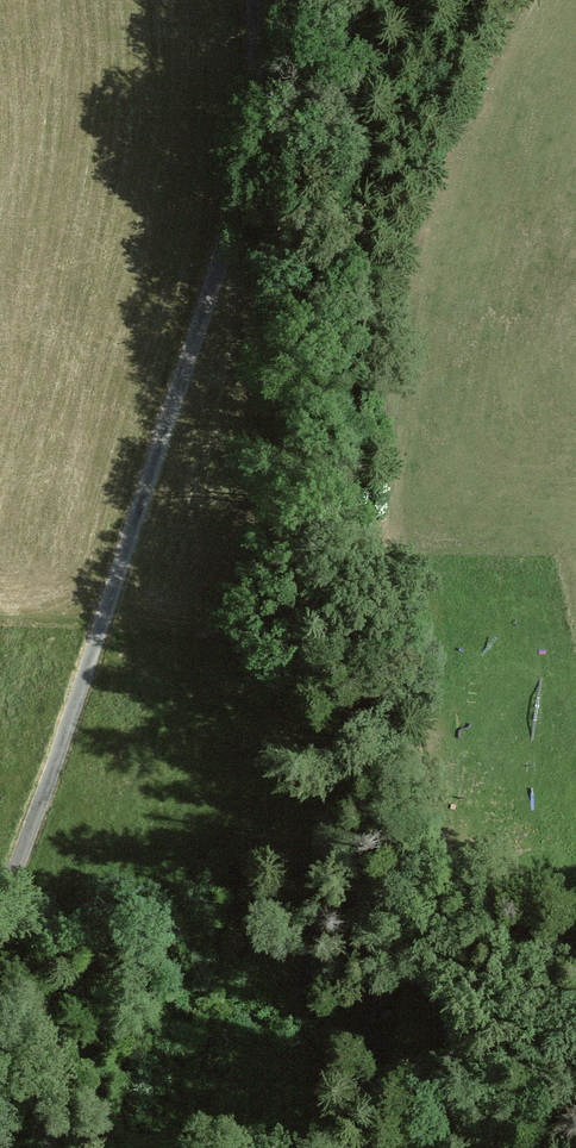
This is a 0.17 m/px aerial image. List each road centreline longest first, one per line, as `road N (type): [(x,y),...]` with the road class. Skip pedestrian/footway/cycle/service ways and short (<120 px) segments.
road 1 (unclassified): [(0,931),(244,191),(259,100),(258,0)]
road 2 (track): [(443,1147),(415,998),(381,501),(378,381),(389,293)]

